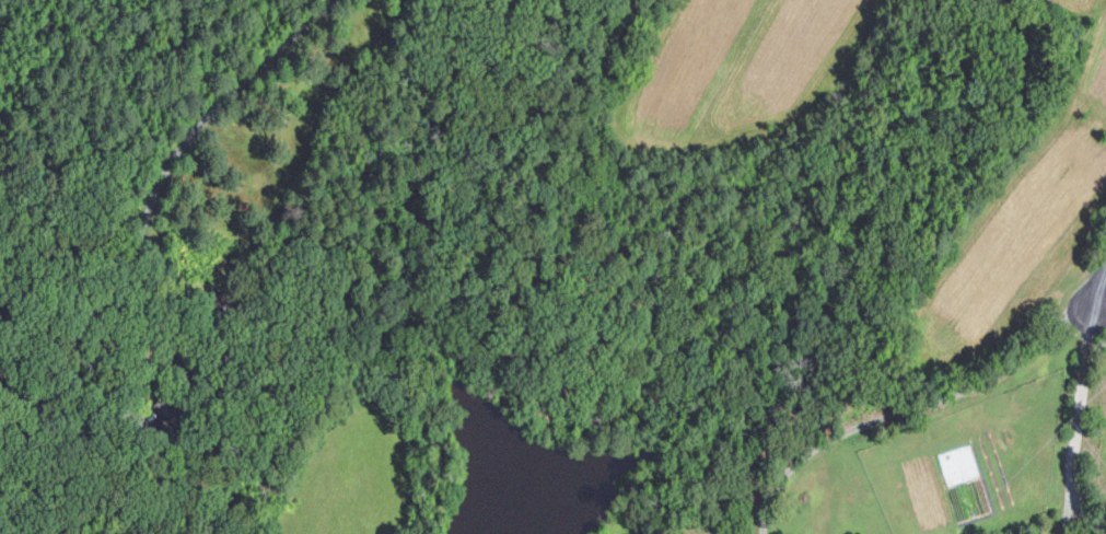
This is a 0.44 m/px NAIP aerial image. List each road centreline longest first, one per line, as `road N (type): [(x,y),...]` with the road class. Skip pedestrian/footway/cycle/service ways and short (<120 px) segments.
road 1 (residential): [(333,0),(203,116),(149,191),(103,311),(0,474)]
road 2 (residential): [(1094,300),(986,381),(862,423),(792,464),(779,478),(765,533)]
road 3 (residential): [(1062,533),(1094,300)]

